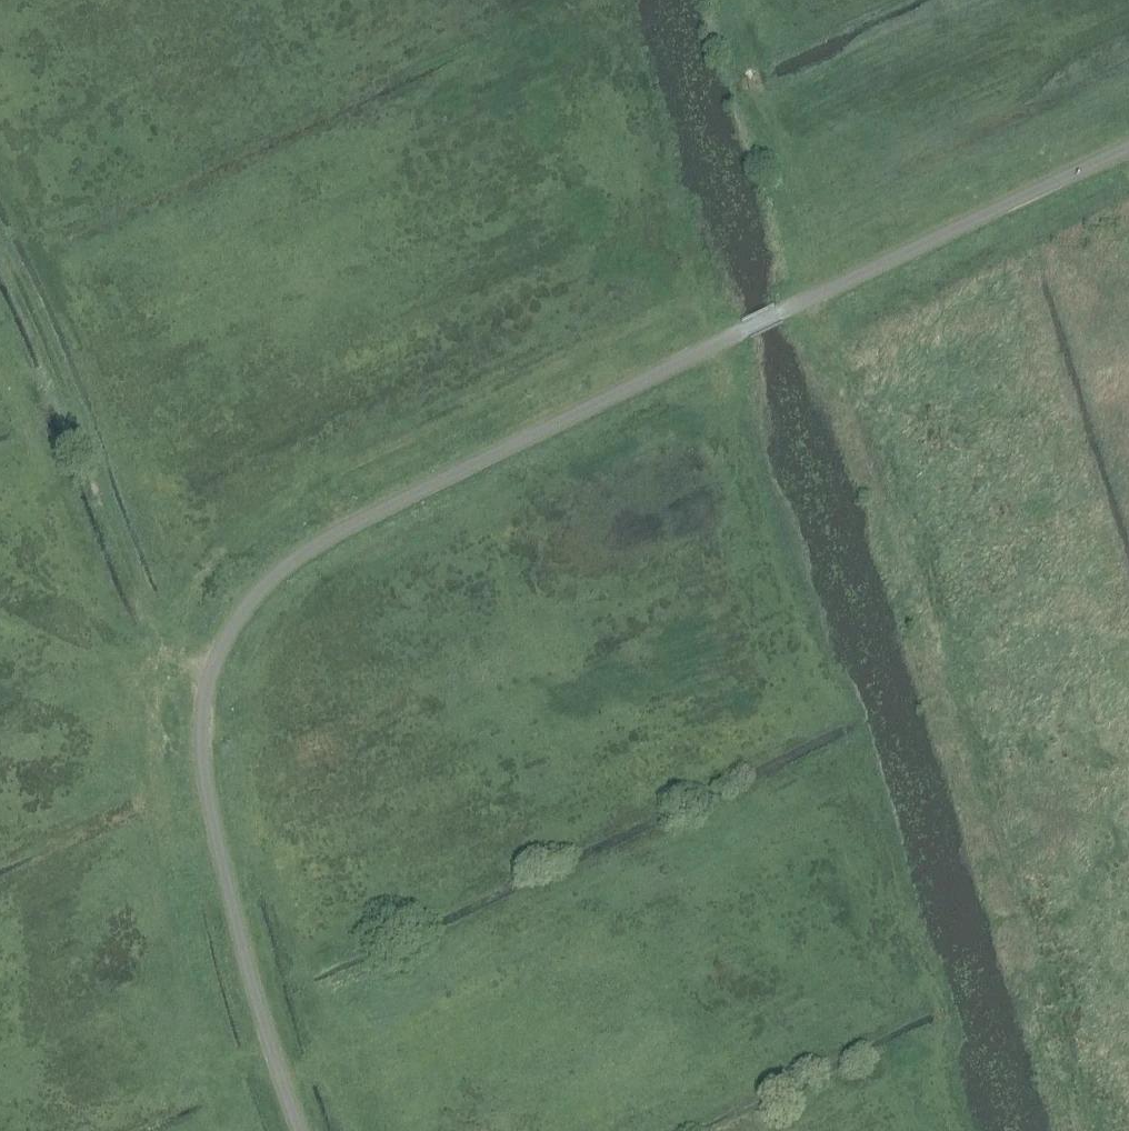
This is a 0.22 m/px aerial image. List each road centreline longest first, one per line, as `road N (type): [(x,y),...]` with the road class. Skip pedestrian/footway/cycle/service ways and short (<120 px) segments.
road 1 (unclassified): [(299,1130),(277,1071),(205,766),(204,675),(231,620),(304,549),(358,518),(1128,148)]
road 2 (track): [(204,675),(166,631),(131,567),(49,347),(0,248)]

